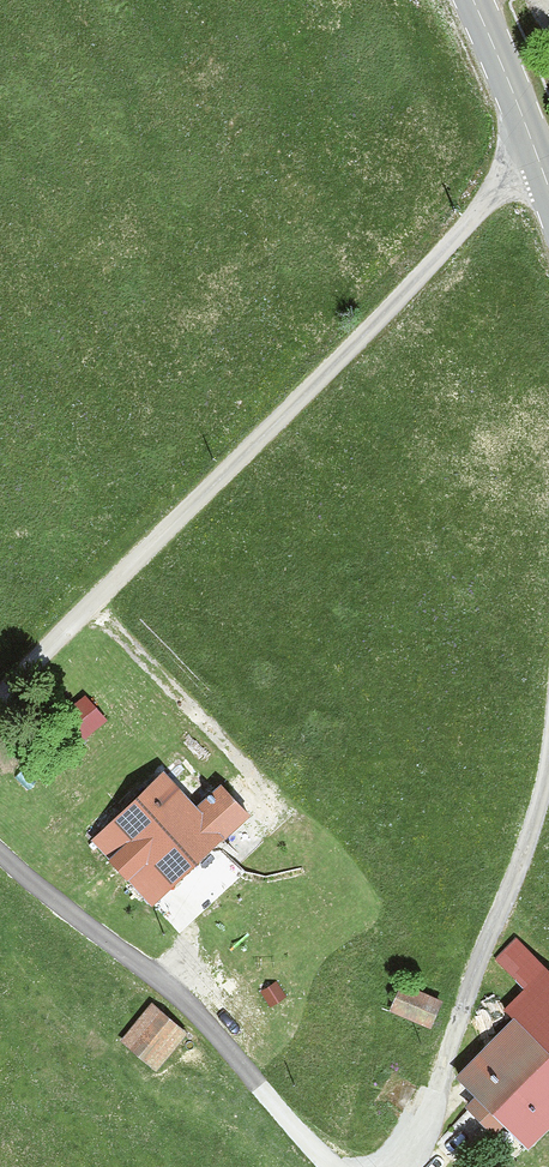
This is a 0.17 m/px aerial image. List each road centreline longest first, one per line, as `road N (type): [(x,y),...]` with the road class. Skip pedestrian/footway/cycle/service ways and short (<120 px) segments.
road 1 (unclassified): [(537,155),(0,694)]
road 2 (unclassified): [(334,1166),(214,1029),(0,854)]
road 3 (unclassified): [(462,1010),(543,804),(548,744)]
road 4 (secondary): [(469,0),(537,155)]
road 5 (unclassified): [(462,1010),(412,1166)]

